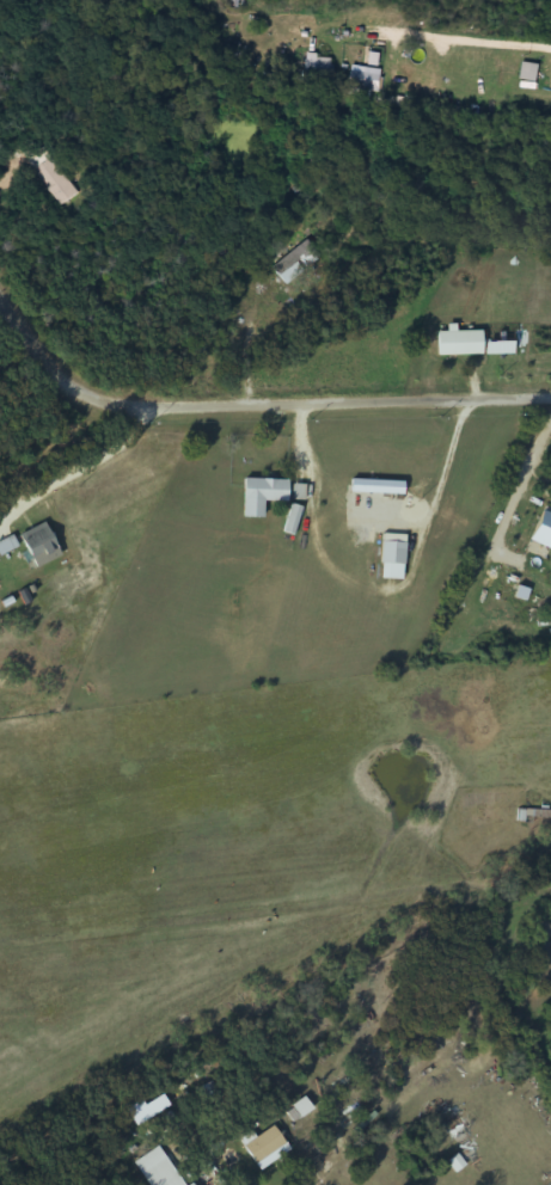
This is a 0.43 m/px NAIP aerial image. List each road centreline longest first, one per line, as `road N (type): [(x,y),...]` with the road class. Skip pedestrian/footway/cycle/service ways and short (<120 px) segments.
road 1 (residential): [(550,398),(157,406),(74,383),(0,290)]

